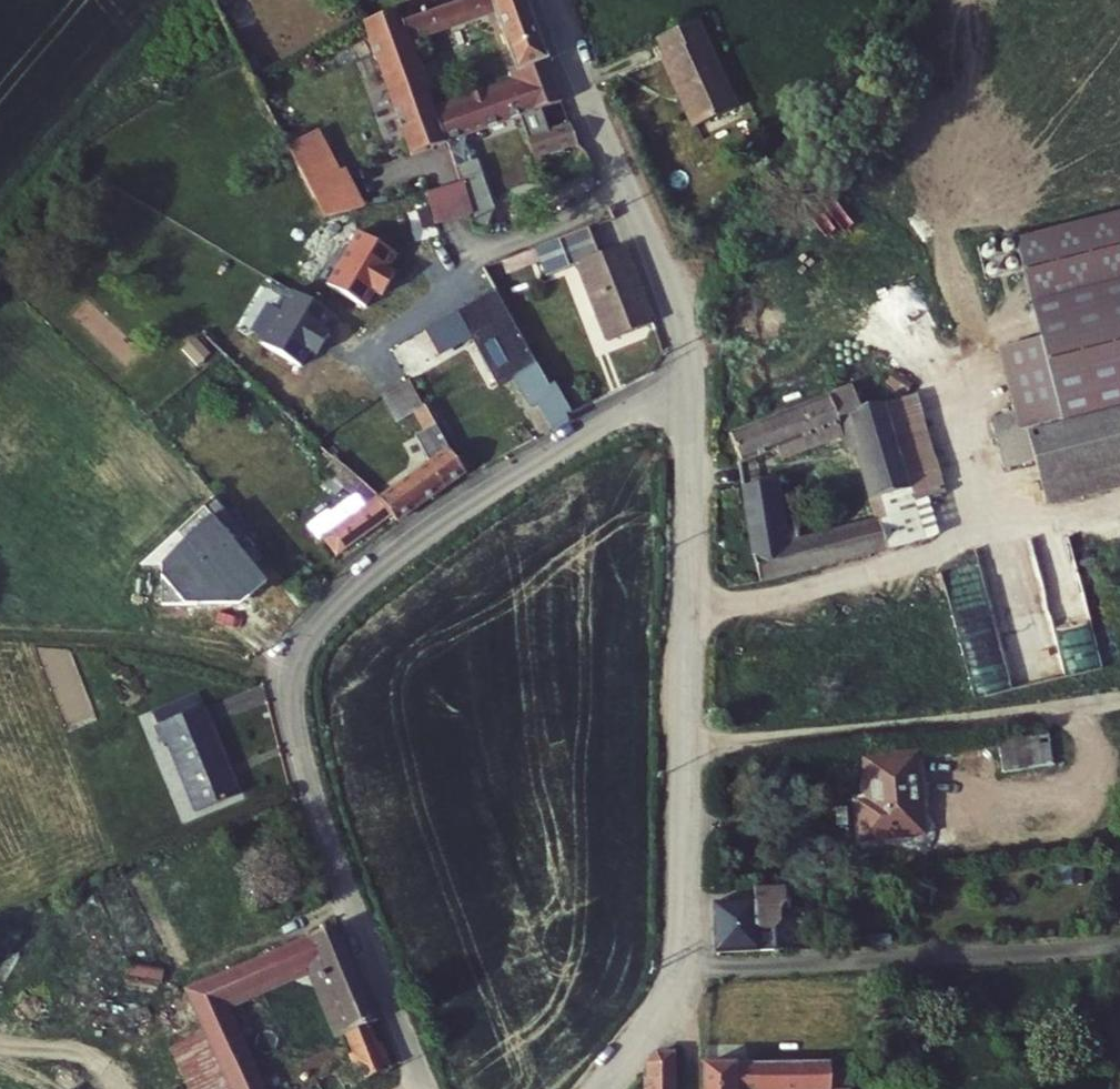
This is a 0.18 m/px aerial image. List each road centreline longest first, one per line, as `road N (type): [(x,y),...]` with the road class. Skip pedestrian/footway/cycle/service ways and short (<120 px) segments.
road 1 (residential): [(688,396),(609,423),(443,520),(348,594),(301,655),(295,702),(320,814),(428,1088)]
road 2 (residential): [(600,1088),(660,1006),(681,934),(688,396)]
road 3 (track): [(686,743),(1119,692)]
road 4 (residential): [(688,396),(669,285),(593,125),(548,0)]

